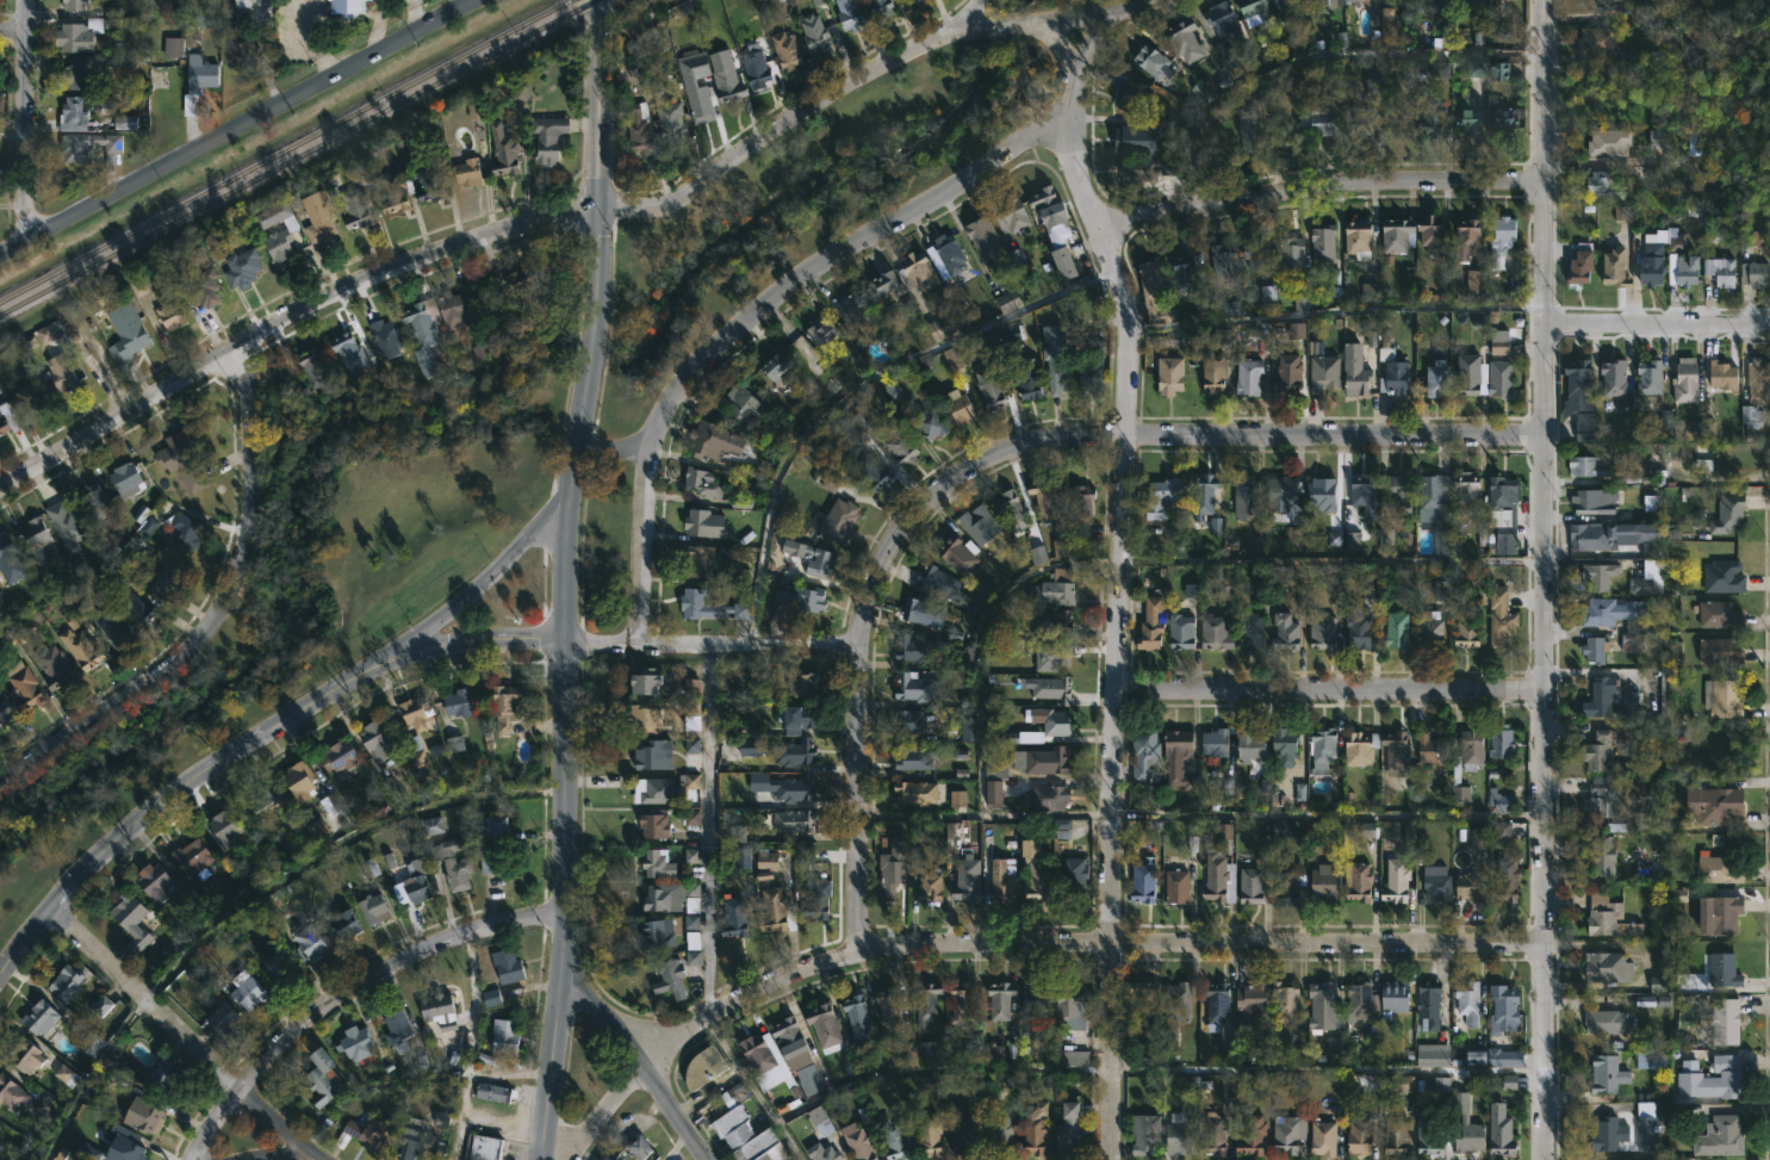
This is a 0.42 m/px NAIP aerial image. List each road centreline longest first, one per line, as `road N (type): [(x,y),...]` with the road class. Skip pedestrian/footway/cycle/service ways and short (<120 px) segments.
road 1 (residential): [(1546,447),(1049,436),(996,451),(942,484),(893,534),(863,598),(850,970)]
road 2 (residential): [(990,24),(939,39),(733,155),(671,201),(571,206),(302,304),(0,496)]
road 3 (residential): [(1542,945),(952,961),(816,976),(670,1043),(579,1139),(543,1159)]
road 4 (residential): [(1095,229),(1118,283),(1125,330),(1109,1159)]
road 5 (residential): [(1544,323),(1542,1159)]
road 6 (residential): [(635,640),(647,457),(670,402),(718,345),(830,262),(1069,120)]
road 7 (tertiary): [(565,516),(565,809),(539,1159)]
road 8 (residential): [(241,347),(246,528),(229,575),(164,666),(0,780)]
road 9 (tertiary): [(473,0),(0,258)]
road 10 (residential): [(395,651),(286,721),(178,812),(70,908),(0,990)]
road 11 (tertiary): [(597,0),(596,309),(565,516)]
road 12 (residential): [(560,908),(430,943),(318,1009),(267,1052),(192,1159)]
road 13 (residential): [(1541,180),(1321,185),(1147,212),(1095,229)]
road 14 (residential): [(1546,694),(1117,700)]
road 15 (residential): [(317,1159),(180,1029),(70,908)]
road 16 (residential): [(858,647),(563,637)]
road 17 (residential): [(557,960),(704,1159)]
road 18 (residential): [(22,0),(21,211),(30,242)]
road 19 (residential): [(1769,323),(1544,323)]
road 20 (residential): [(565,516),(395,651)]
road 21 (residential): [(1540,0),(1541,180)]
road 22 (residential): [(563,637),(395,651)]
road 23 (residential): [(1069,120),(1076,18),(1137,0)]
road 24 (residential): [(1541,180),(1544,323)]

